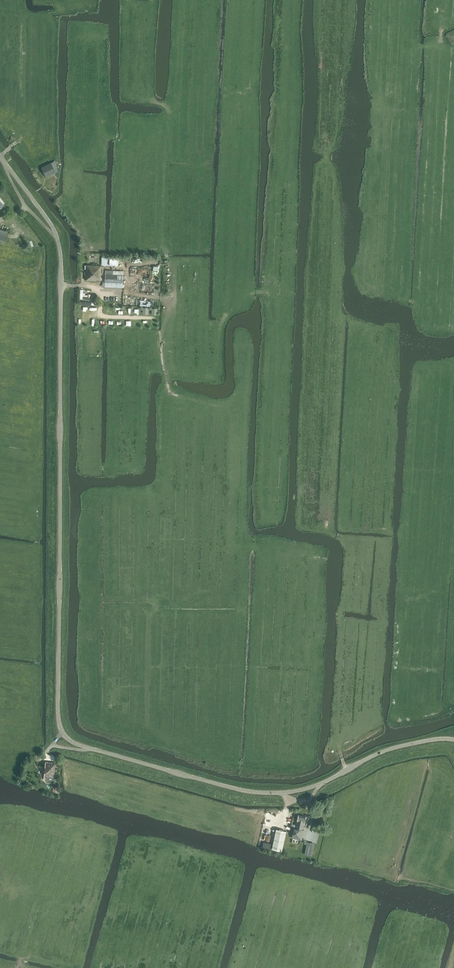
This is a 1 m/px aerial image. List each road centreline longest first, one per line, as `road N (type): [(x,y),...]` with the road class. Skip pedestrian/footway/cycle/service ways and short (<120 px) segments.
road 1 (unclassified): [(453,740),(388,750),(303,790),(262,793),(65,735),(58,708),(60,252),(53,227),(0,157)]
road 2 (track): [(70,286),(155,297),(170,393),(235,411)]
road 3 (track): [(155,297),(169,110),(147,92)]

